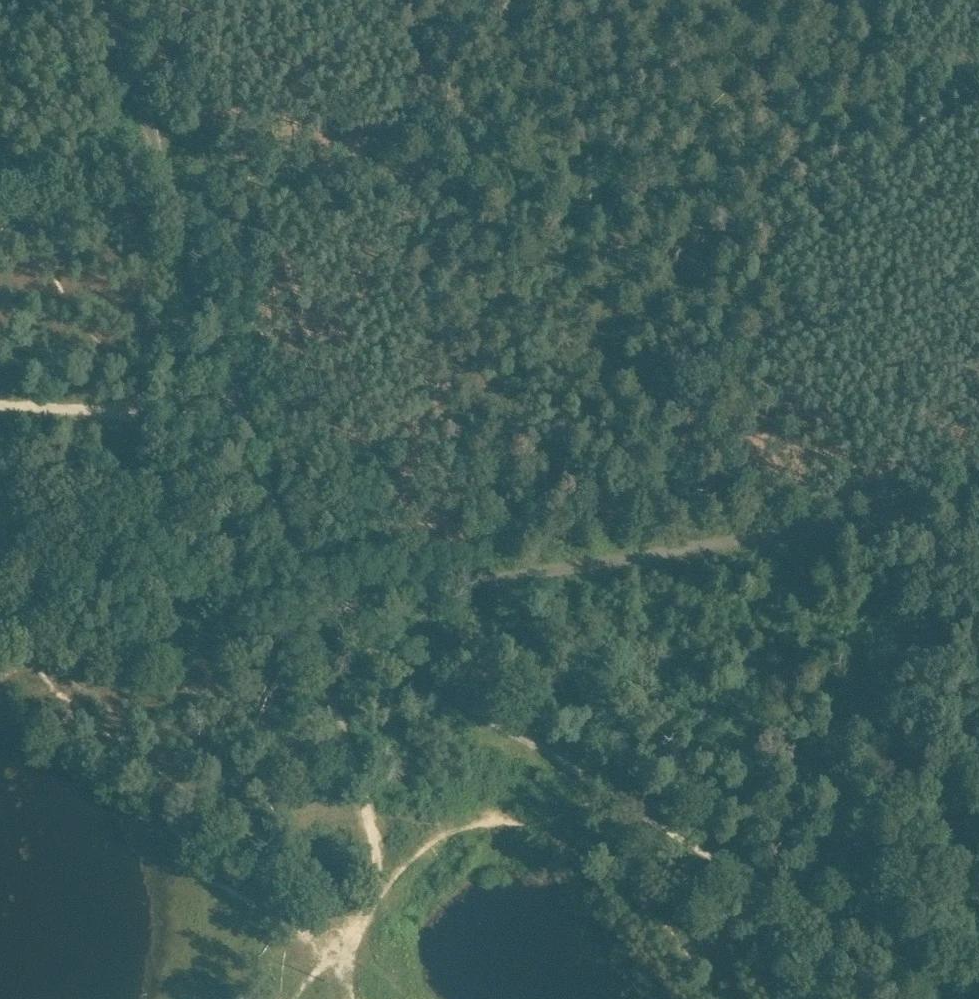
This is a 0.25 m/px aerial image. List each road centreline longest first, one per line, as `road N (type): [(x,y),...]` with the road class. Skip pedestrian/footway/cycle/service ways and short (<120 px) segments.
road 1 (track): [(978,497),(309,621)]
road 2 (track): [(241,426),(101,0)]
road 3 (track): [(241,426),(0,410)]
road 4 (track): [(309,621),(241,426)]

